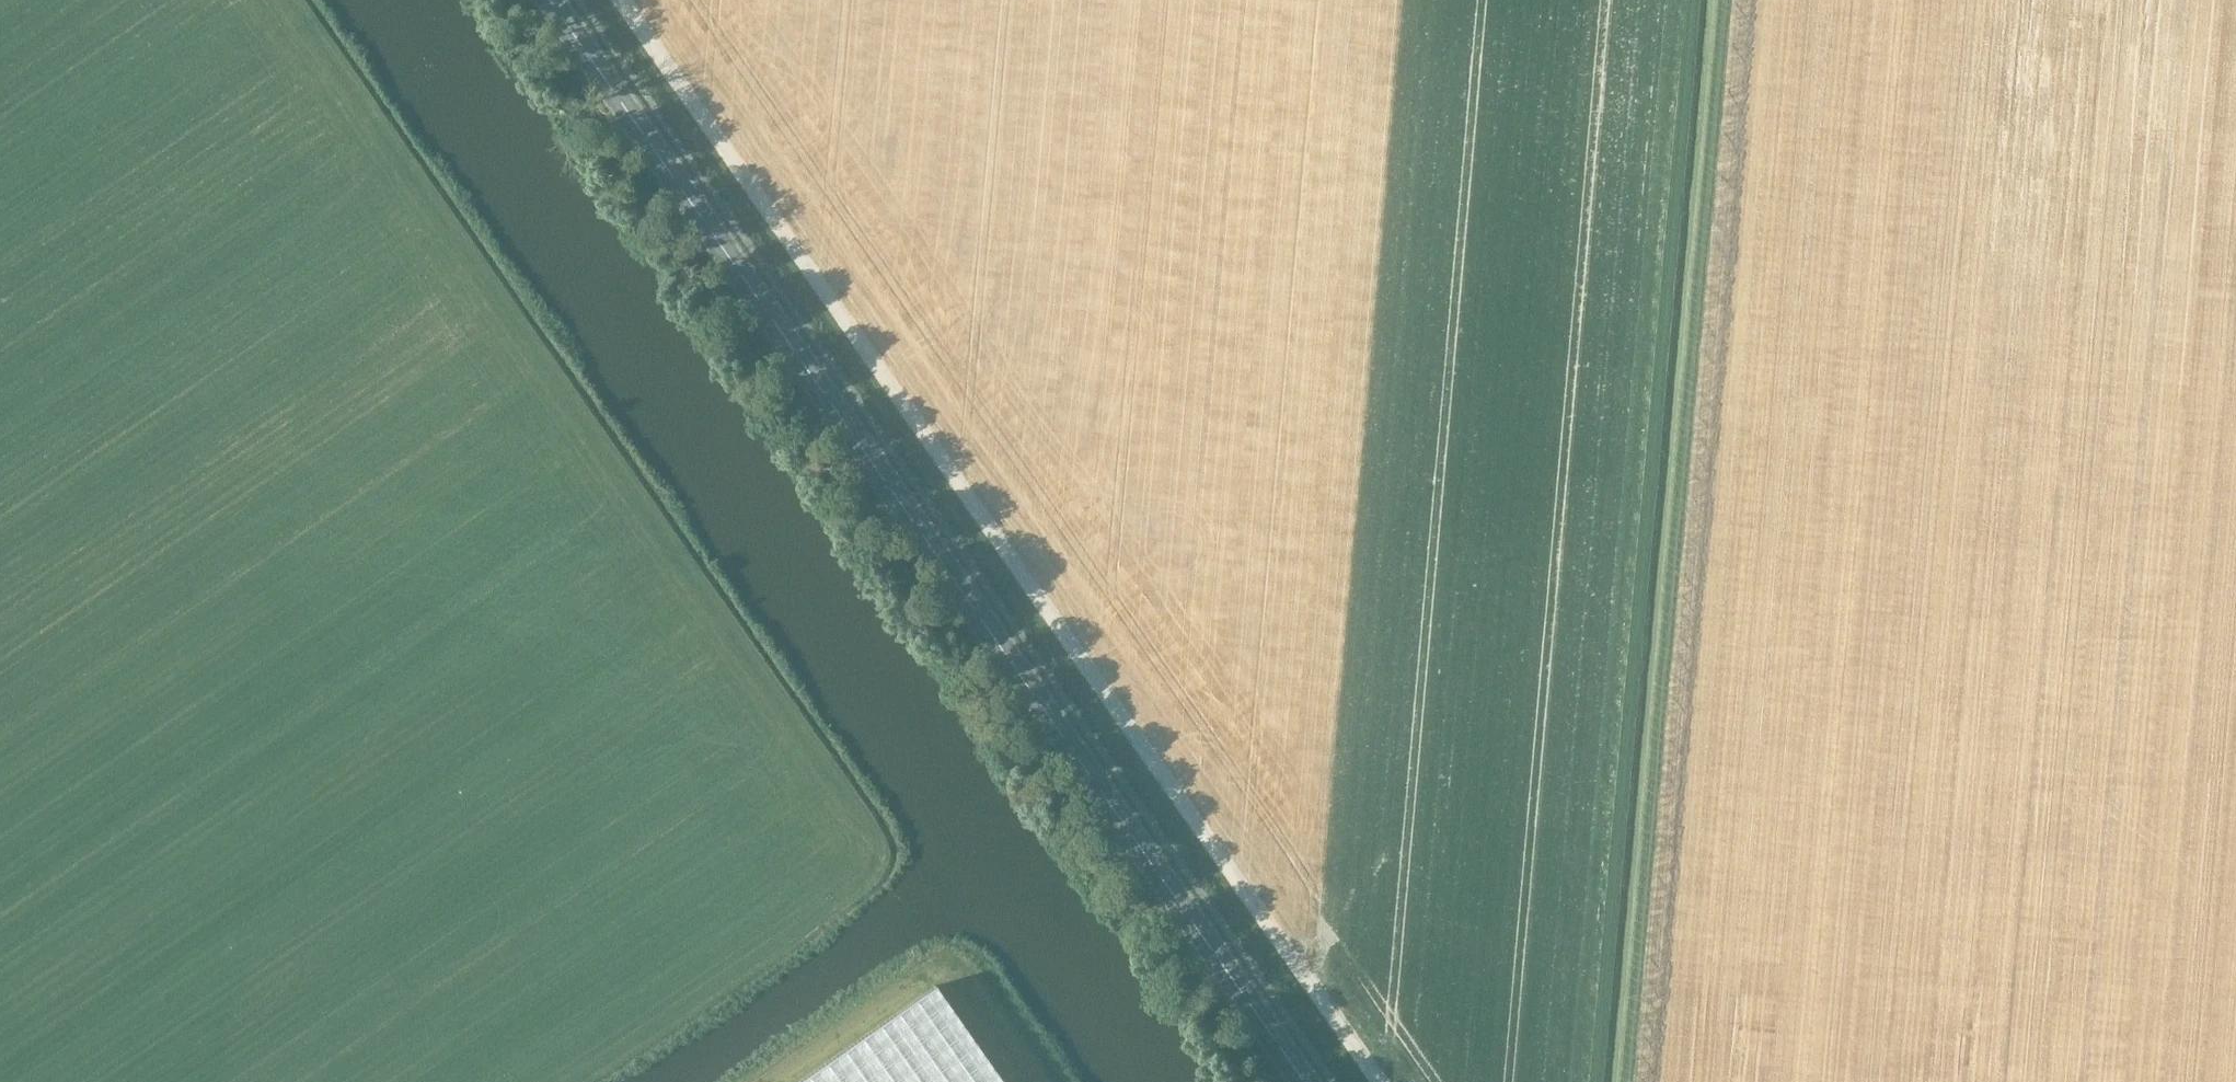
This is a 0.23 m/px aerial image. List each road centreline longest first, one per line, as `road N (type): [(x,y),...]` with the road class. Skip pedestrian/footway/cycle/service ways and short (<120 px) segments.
road 1 (primary): [(1305,1081),(550,0)]

